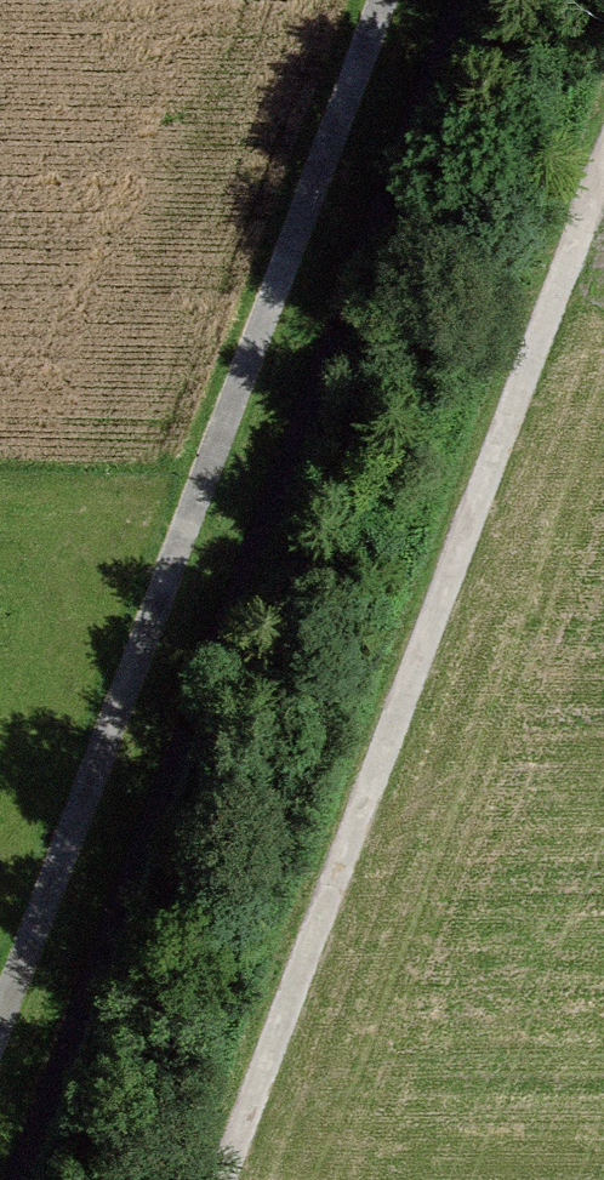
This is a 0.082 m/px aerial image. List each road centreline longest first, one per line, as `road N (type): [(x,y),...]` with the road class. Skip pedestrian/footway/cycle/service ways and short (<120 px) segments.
road 1 (track): [(383,0),(0,1020)]
road 2 (track): [(224,1179),(603,165)]

